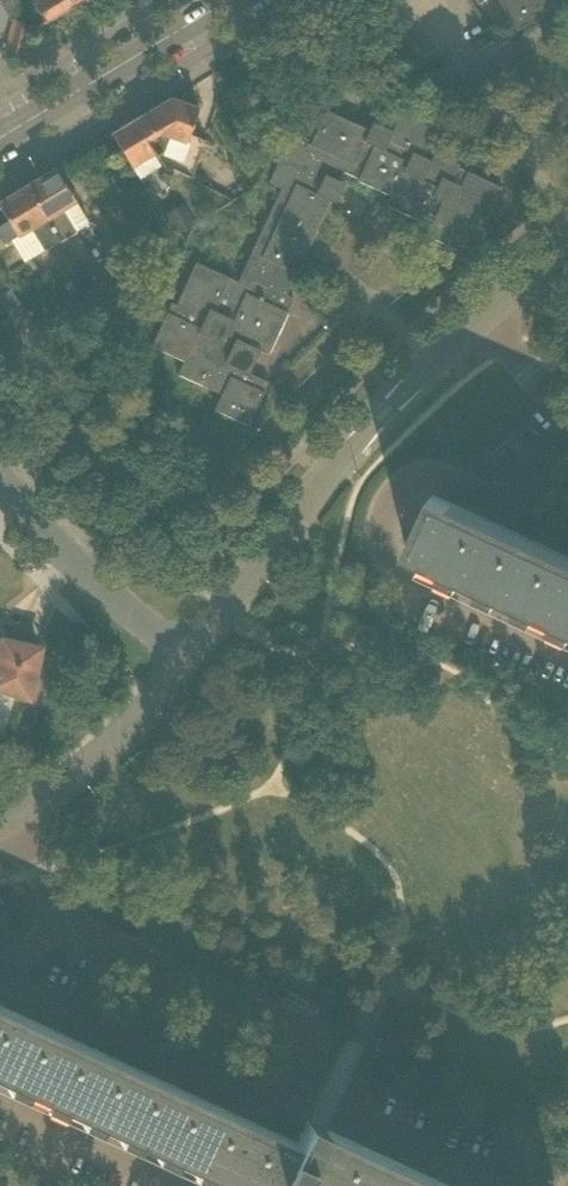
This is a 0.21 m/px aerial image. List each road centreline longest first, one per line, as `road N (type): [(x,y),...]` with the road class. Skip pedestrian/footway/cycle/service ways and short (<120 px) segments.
road 1 (residential): [(185,660),(286,528),(431,364),(567,251)]
road 2 (tertiary): [(0,139),(232,0)]
road 3 (residential): [(185,660),(46,543),(0,483)]
road 4 (residential): [(0,823),(107,740),(185,660)]

